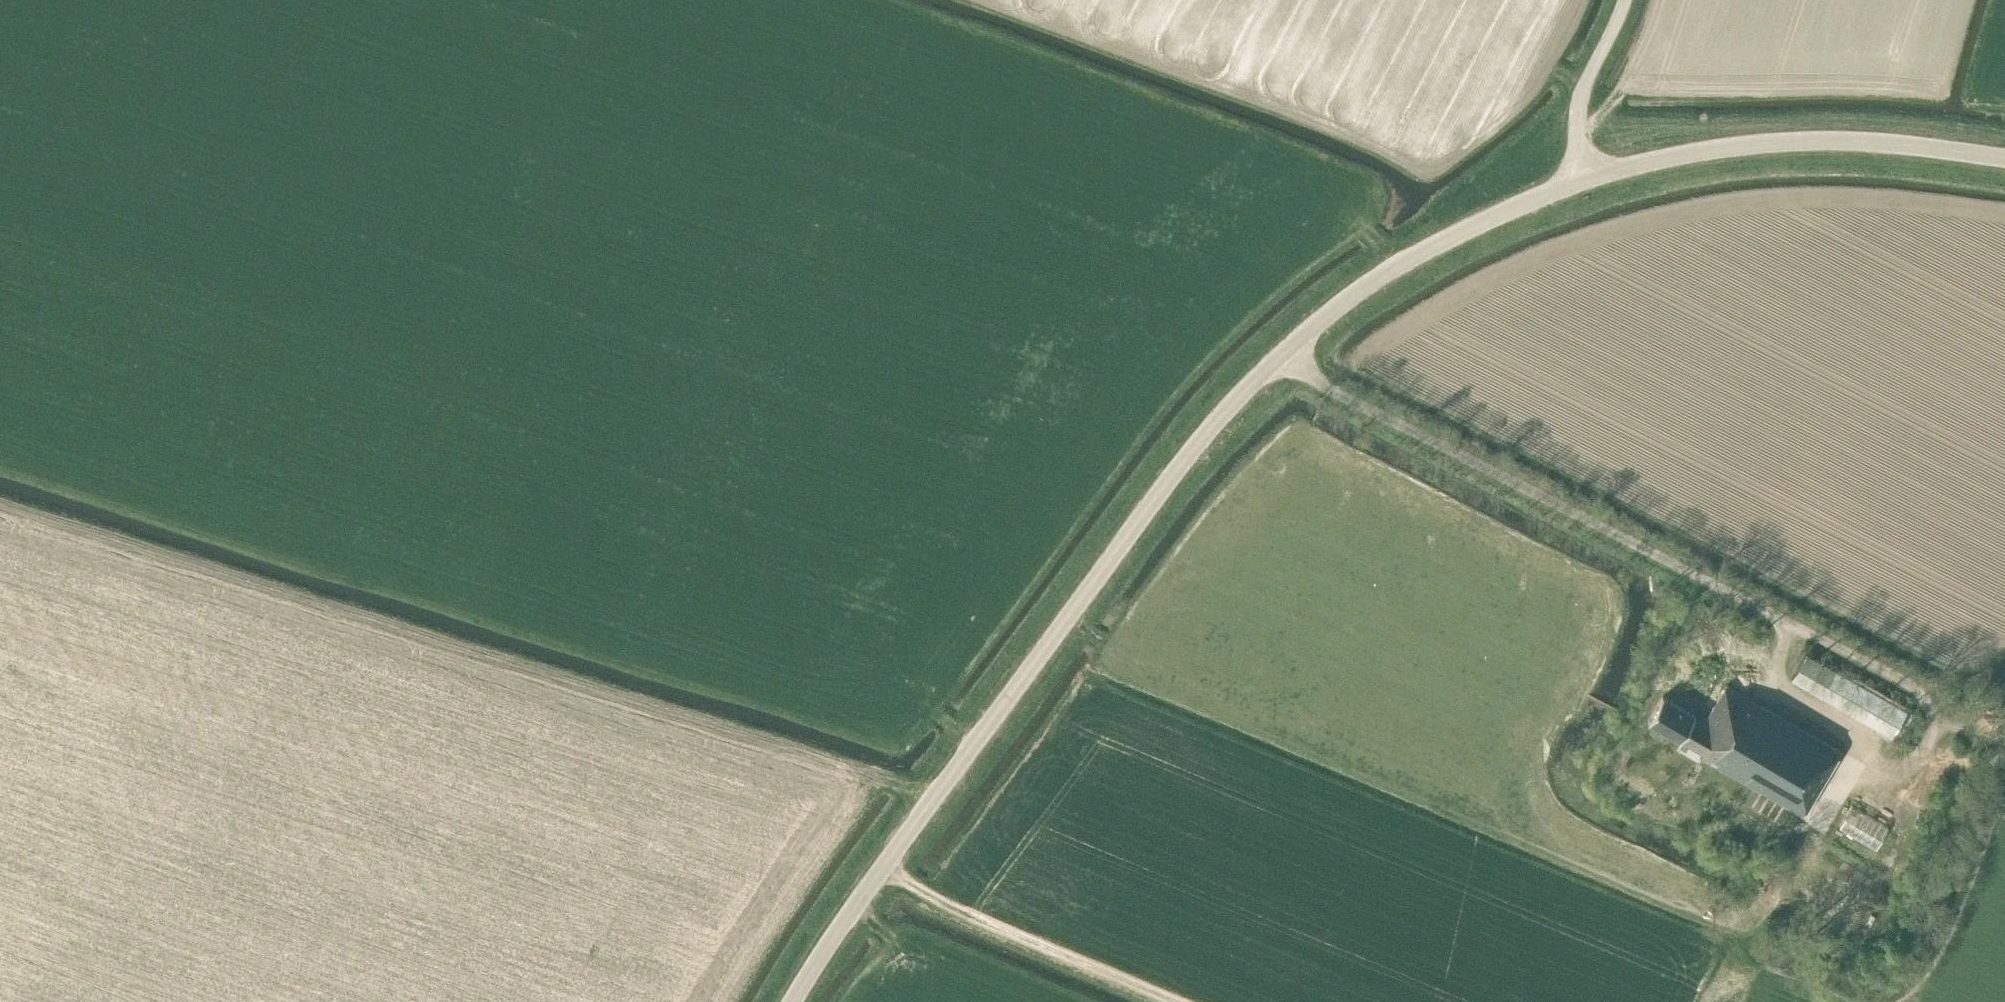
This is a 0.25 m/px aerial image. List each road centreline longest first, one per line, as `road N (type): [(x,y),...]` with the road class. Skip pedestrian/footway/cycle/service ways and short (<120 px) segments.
road 1 (tertiary): [(792,1001),(1179,466),(1248,386),(1391,269),(1586,180)]
road 2 (tertiary): [(1586,180),(1717,149),(1813,141),(2004,158)]
road 3 (unclassified): [(1586,180),(1577,115),(1625,0)]

